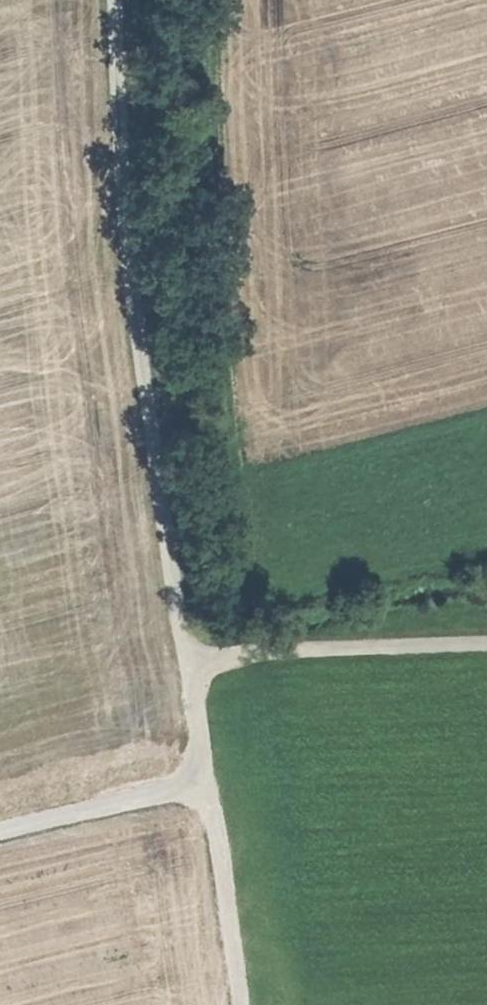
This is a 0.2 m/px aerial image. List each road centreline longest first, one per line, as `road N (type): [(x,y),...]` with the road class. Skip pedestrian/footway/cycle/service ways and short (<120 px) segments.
road 1 (track): [(114,0),(145,368),(188,660)]
road 2 (track): [(244,0),(251,650)]
road 3 (track): [(188,660),(240,1004)]
road 4 (track): [(188,660),(251,650),(486,644)]
road 5 (track): [(0,834),(208,783)]

